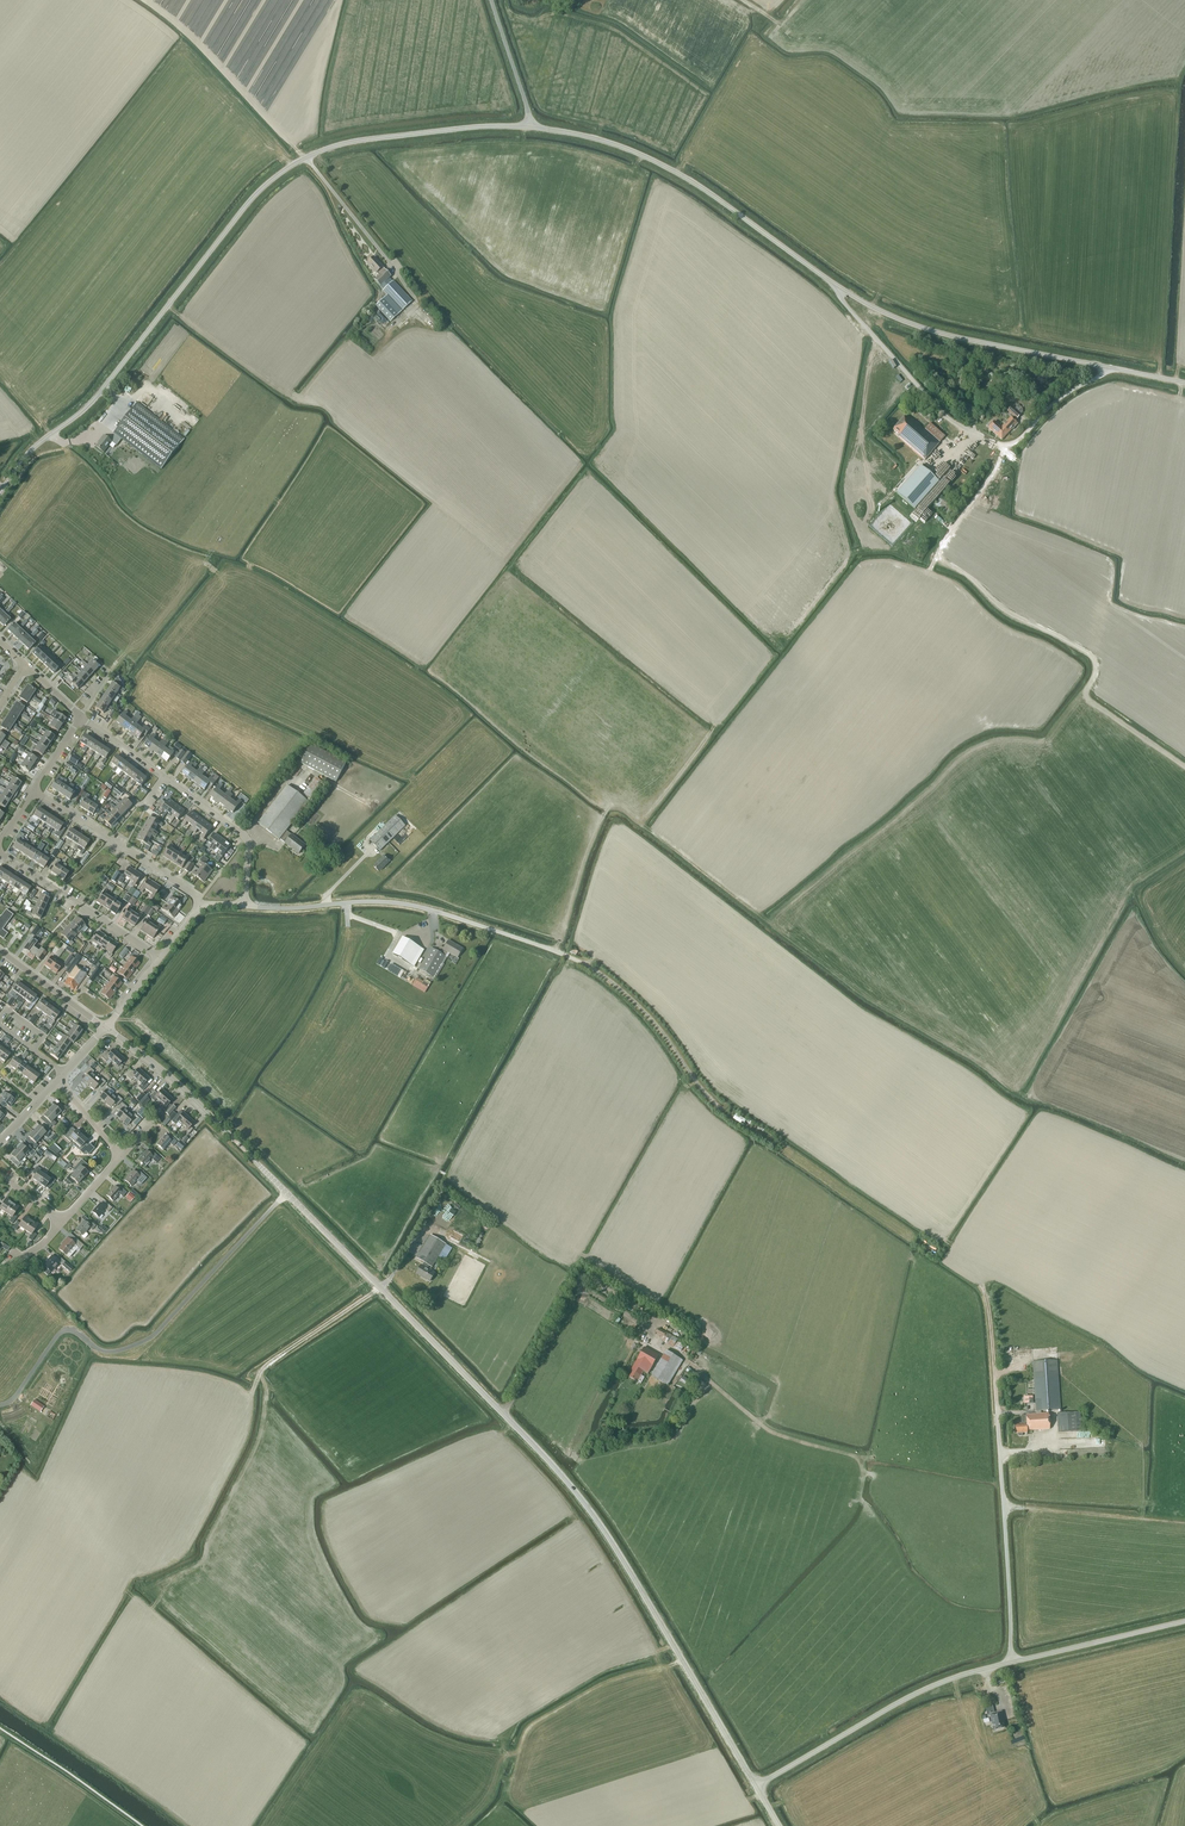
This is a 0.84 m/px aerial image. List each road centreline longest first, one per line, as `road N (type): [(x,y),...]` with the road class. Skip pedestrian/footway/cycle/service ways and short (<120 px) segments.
road 1 (tertiary): [(756,1786),(579,1496),(287,1193)]
road 2 (unclassified): [(0,493),(27,454),(99,393),(251,200),(283,172),(353,142),(529,126)]
road 3 (unclassified): [(756,1786),(954,1678),(1184,1622)]
road 4 (unclassified): [(287,1193),(152,1336),(104,1351),(64,1330),(0,1406)]
road 5 (residential): [(1109,369),(1061,398),(1017,441),(997,443),(941,411),(839,289)]
road 6 (unclassified): [(839,289),(668,169),(601,140),(529,126)]
road 7 (track): [(1003,444),(1000,463),(939,557),(1004,613),(1094,659),(1085,694)]
road 8 (unclassified): [(553,950),(413,906),(244,906)]
road 9 (unclassified): [(1109,369),(914,325),(839,289)]
road 10 (residential): [(244,906),(248,840),(80,717)]
road 11 (tertiary): [(287,1193),(182,1088),(107,1028)]
road 12 (track): [(719,1109),(632,1000),(597,970),(553,950)]
road 13 (residential): [(202,907),(34,790)]
road 14 (residential): [(159,957),(0,854)]
road 15 (track): [(254,1388),(264,1366),(379,1288)]
road 16 (tertiary): [(107,1028),(0,951)]
road 17 (unclassified): [(529,126),(491,0)]

